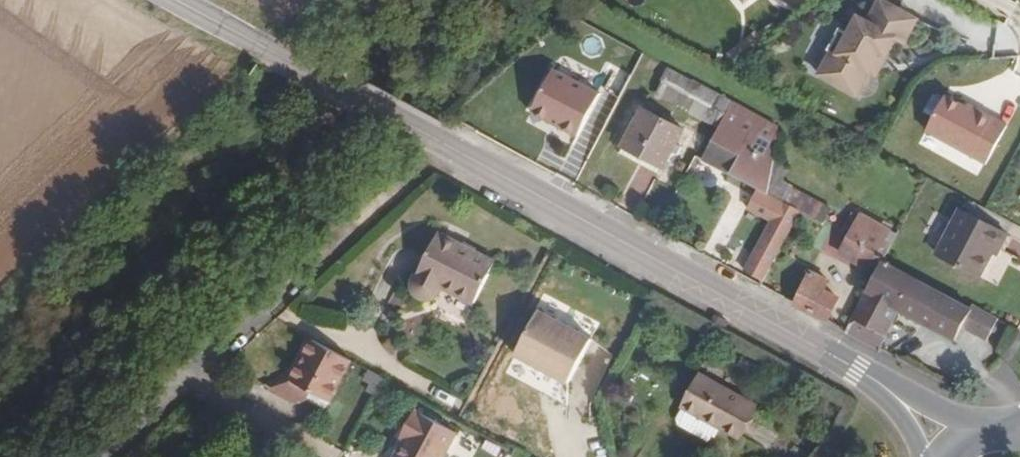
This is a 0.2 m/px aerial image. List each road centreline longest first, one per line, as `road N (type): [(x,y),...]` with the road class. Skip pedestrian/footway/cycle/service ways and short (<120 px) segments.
road 1 (secondary): [(436,143),(857,370),(902,403)]
road 2 (secondary): [(173,0),(436,143)]
road 3 (residential): [(287,297),(114,456)]
road 4 (unclassified): [(436,143),(287,297)]

